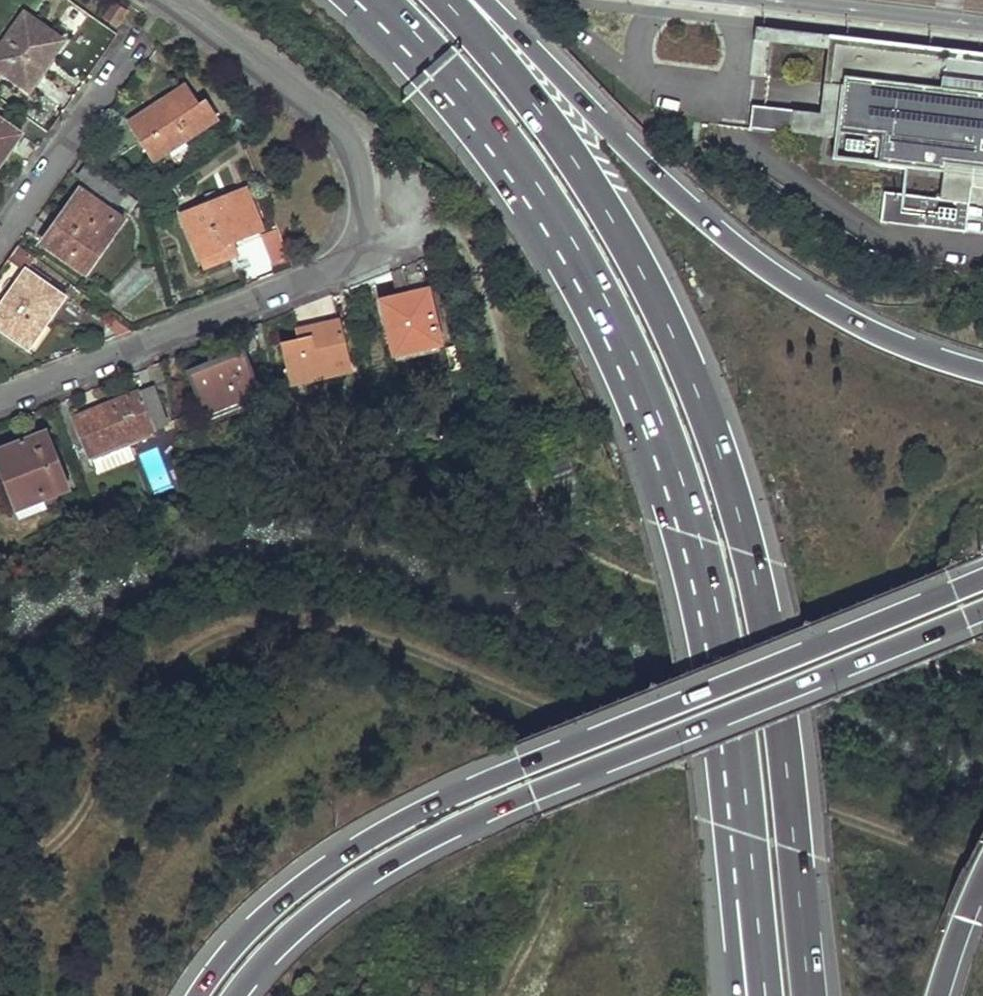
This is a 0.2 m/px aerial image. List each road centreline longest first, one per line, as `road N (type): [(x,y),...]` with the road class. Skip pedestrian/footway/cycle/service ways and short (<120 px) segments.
road 1 (track): [(982,866),(422,652),(326,624),(247,618),(154,666),(125,698),(87,799),(48,846),(0,883)]
road 2 (trunk): [(810,995),(773,654),(738,512),(691,375),(580,168),(505,67),(442,0)]
road 3 (motorway): [(366,0),(450,80),(499,146),(603,307),(654,425),(714,657),(747,910)]
road 4 (trunk): [(982,580),(522,767),(362,844),(287,895),(199,995)]
road 5 (motorway): [(237,995),(295,931),(441,832),(966,618)]
road 6 (residential): [(0,400),(338,268),(354,253),(361,207),(351,145),(330,118),(168,0)]
road 7 (motorway): [(982,371),(855,324),(780,278),(666,185),(492,0)]
road 8 (residential): [(0,244),(142,35)]
road 9 (secondary): [(756,0),(982,25)]
road 10 (trunk): [(939,995),(982,870)]

